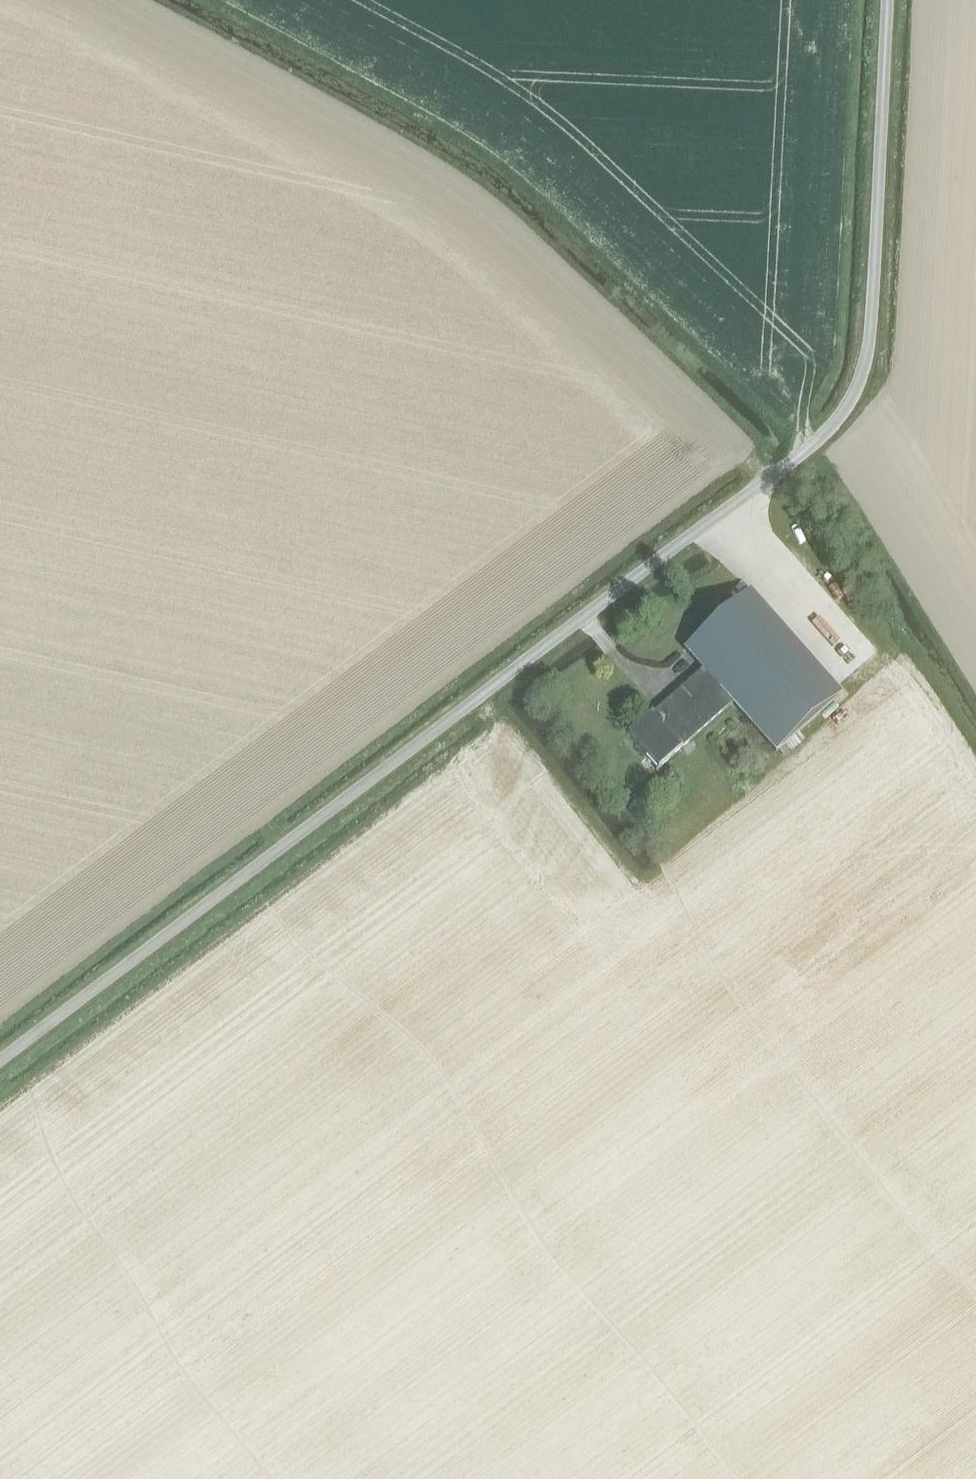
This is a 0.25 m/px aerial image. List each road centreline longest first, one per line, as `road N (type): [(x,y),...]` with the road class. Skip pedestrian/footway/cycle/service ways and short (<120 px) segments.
road 1 (unclassified): [(0,1059),(805,450),(842,413),(869,336),(887,0)]

